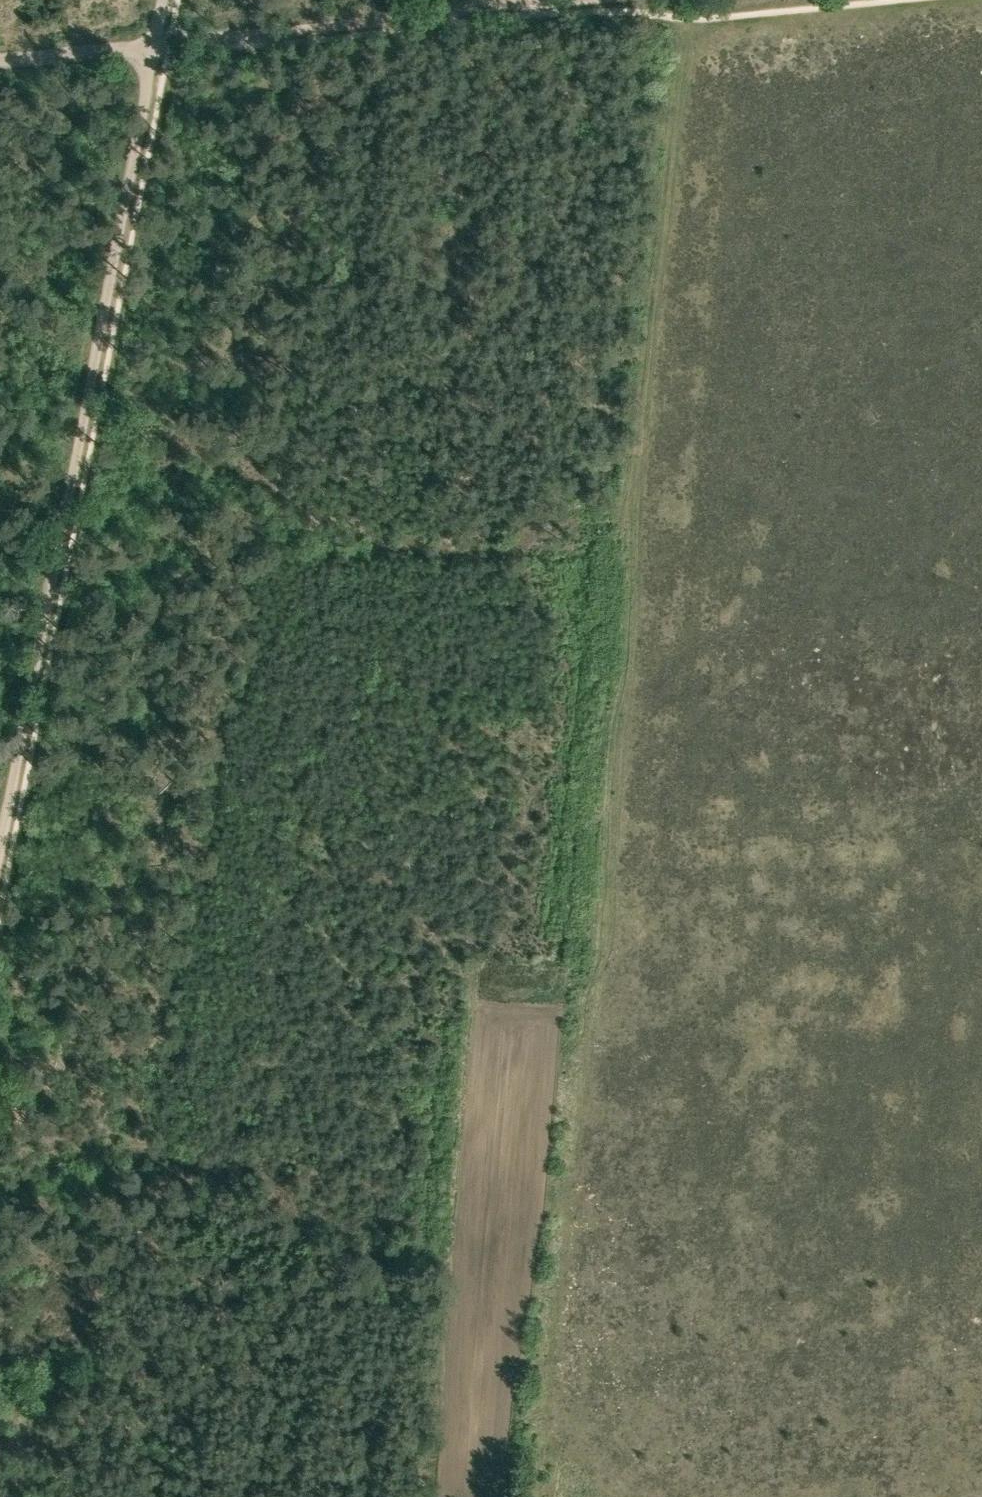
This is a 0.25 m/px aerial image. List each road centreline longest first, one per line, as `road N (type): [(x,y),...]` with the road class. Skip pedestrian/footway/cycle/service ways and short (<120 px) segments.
road 1 (track): [(0,839),(153,52)]
road 2 (track): [(169,50),(631,0)]
road 3 (track): [(153,52),(0,70)]

